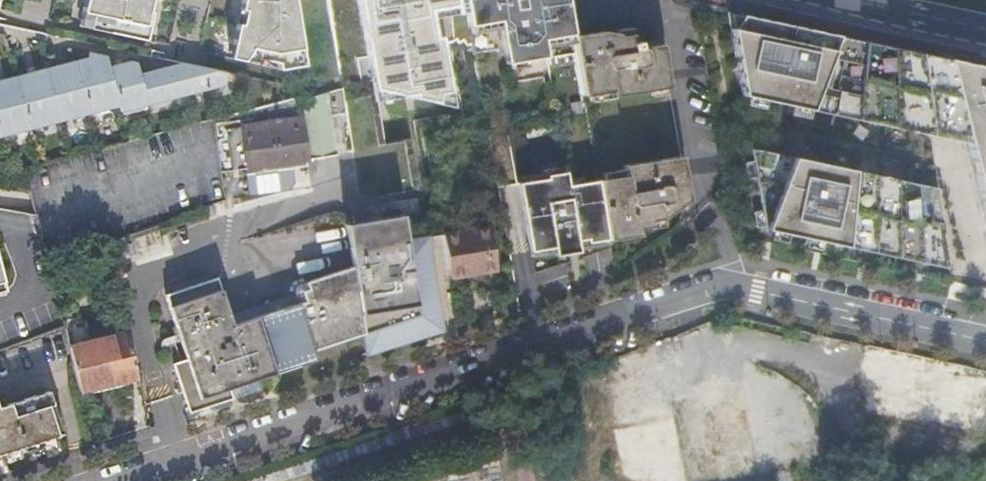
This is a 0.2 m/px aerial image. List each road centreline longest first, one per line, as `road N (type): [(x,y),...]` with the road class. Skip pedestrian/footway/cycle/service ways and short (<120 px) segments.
road 1 (residential): [(985,340),(731,283),(687,290),(116,480)]
road 2 (primary): [(846,0),(985,32)]

